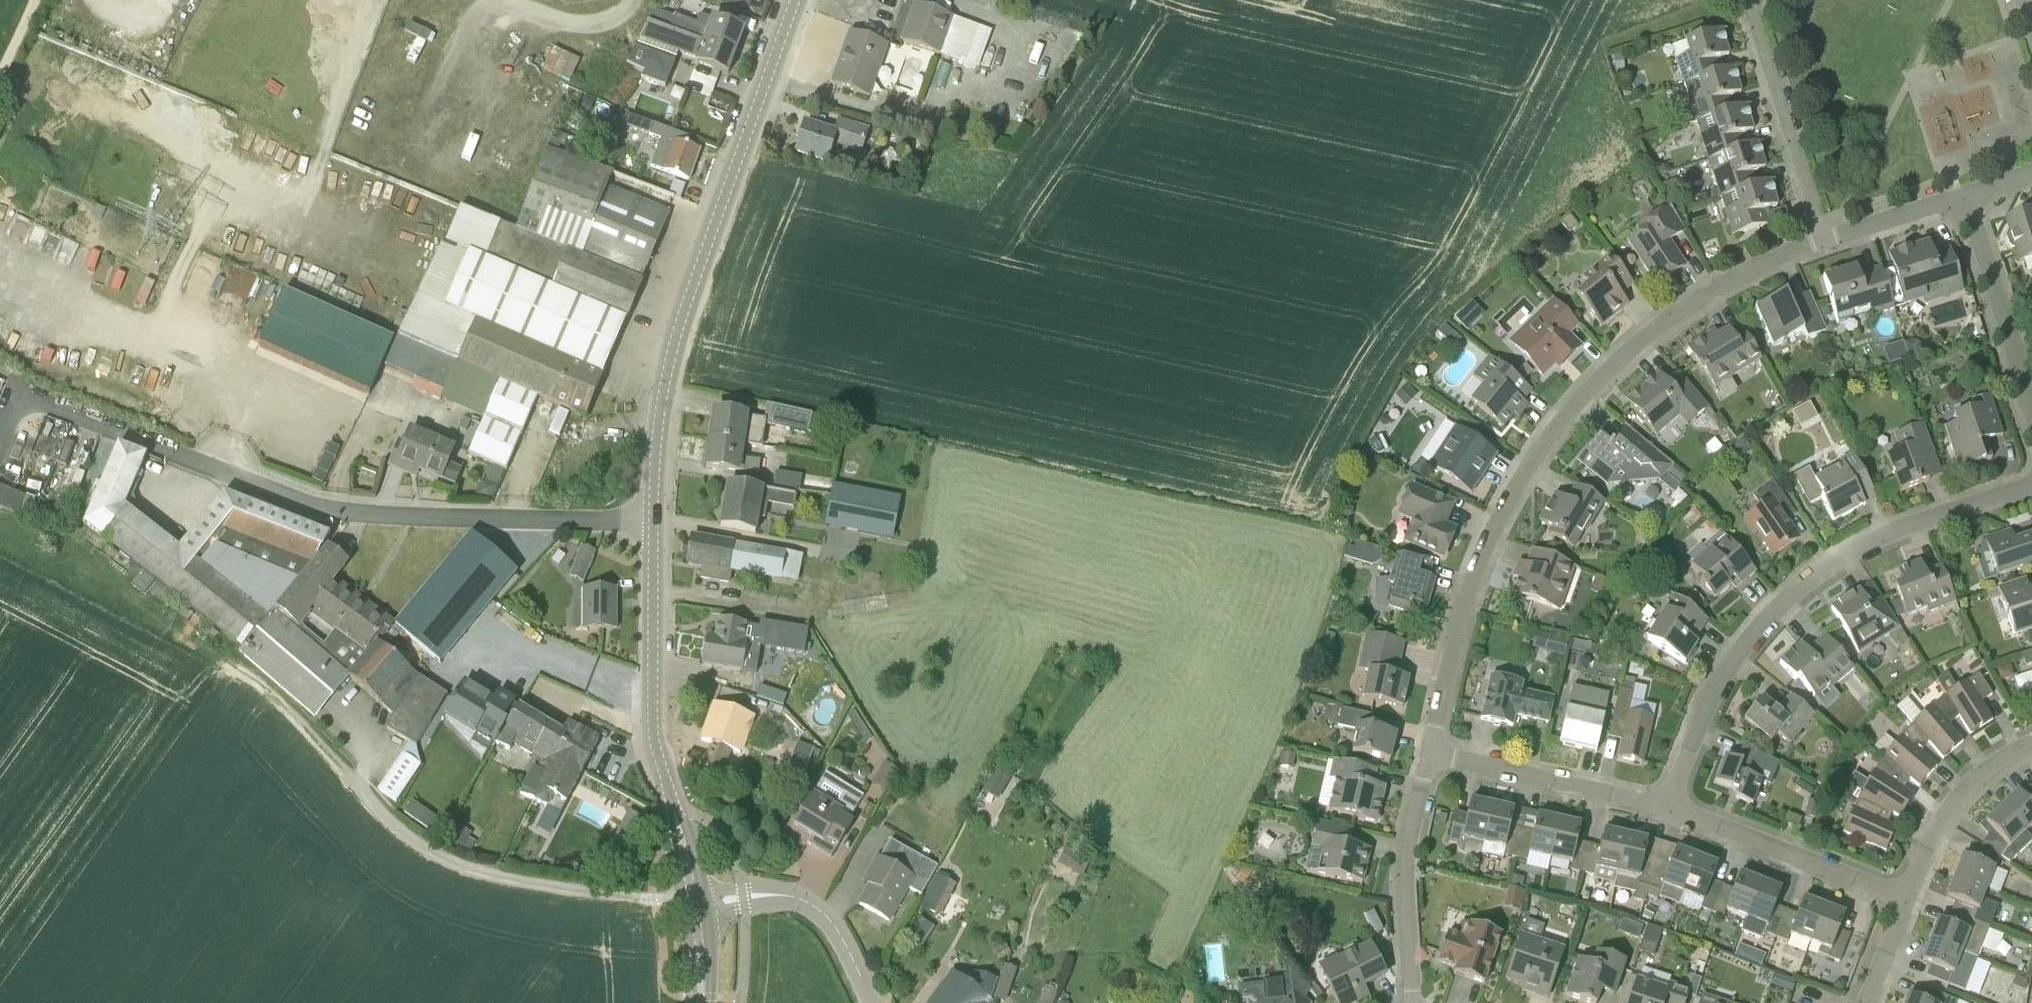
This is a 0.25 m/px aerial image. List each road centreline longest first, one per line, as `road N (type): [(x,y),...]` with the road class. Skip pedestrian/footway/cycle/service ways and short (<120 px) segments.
road 1 (residential): [(655,519),(317,504),(17,386),(0,429)]
road 2 (residential): [(1430,750),(1473,577),(1538,449),(1571,407),(1677,312),(1772,259),(1826,240)]
road 3 (tertiary): [(655,519),(671,353),(794,0)]
road 4 (residential): [(1667,805),(1718,680),(1805,580),(1877,536),(2031,484)]
road 5 (unclassified): [(684,903),(458,868),(404,838),(344,781)]
road 6 (tertiary): [(672,807),(653,738),(655,519)]
road 7 (residential): [(1430,750),(1405,859),(1413,1002)]
road 8 (residential): [(1904,895),(1667,805)]
road 9 (residential): [(1826,240),(1754,0)]
road 10 (residential): [(1667,805),(1430,750)]
road 11 (residential): [(706,900),(773,893),(806,900),(833,924),(874,1002)]
road 12 (residential): [(2031,404),(1968,194)]
road 13 (residential): [(1904,895),(1951,804),(1988,766),(2031,742)]
road 14 (track): [(344,781),(286,712),(226,673)]
road 15 (residential): [(1826,240),(1968,194)]

